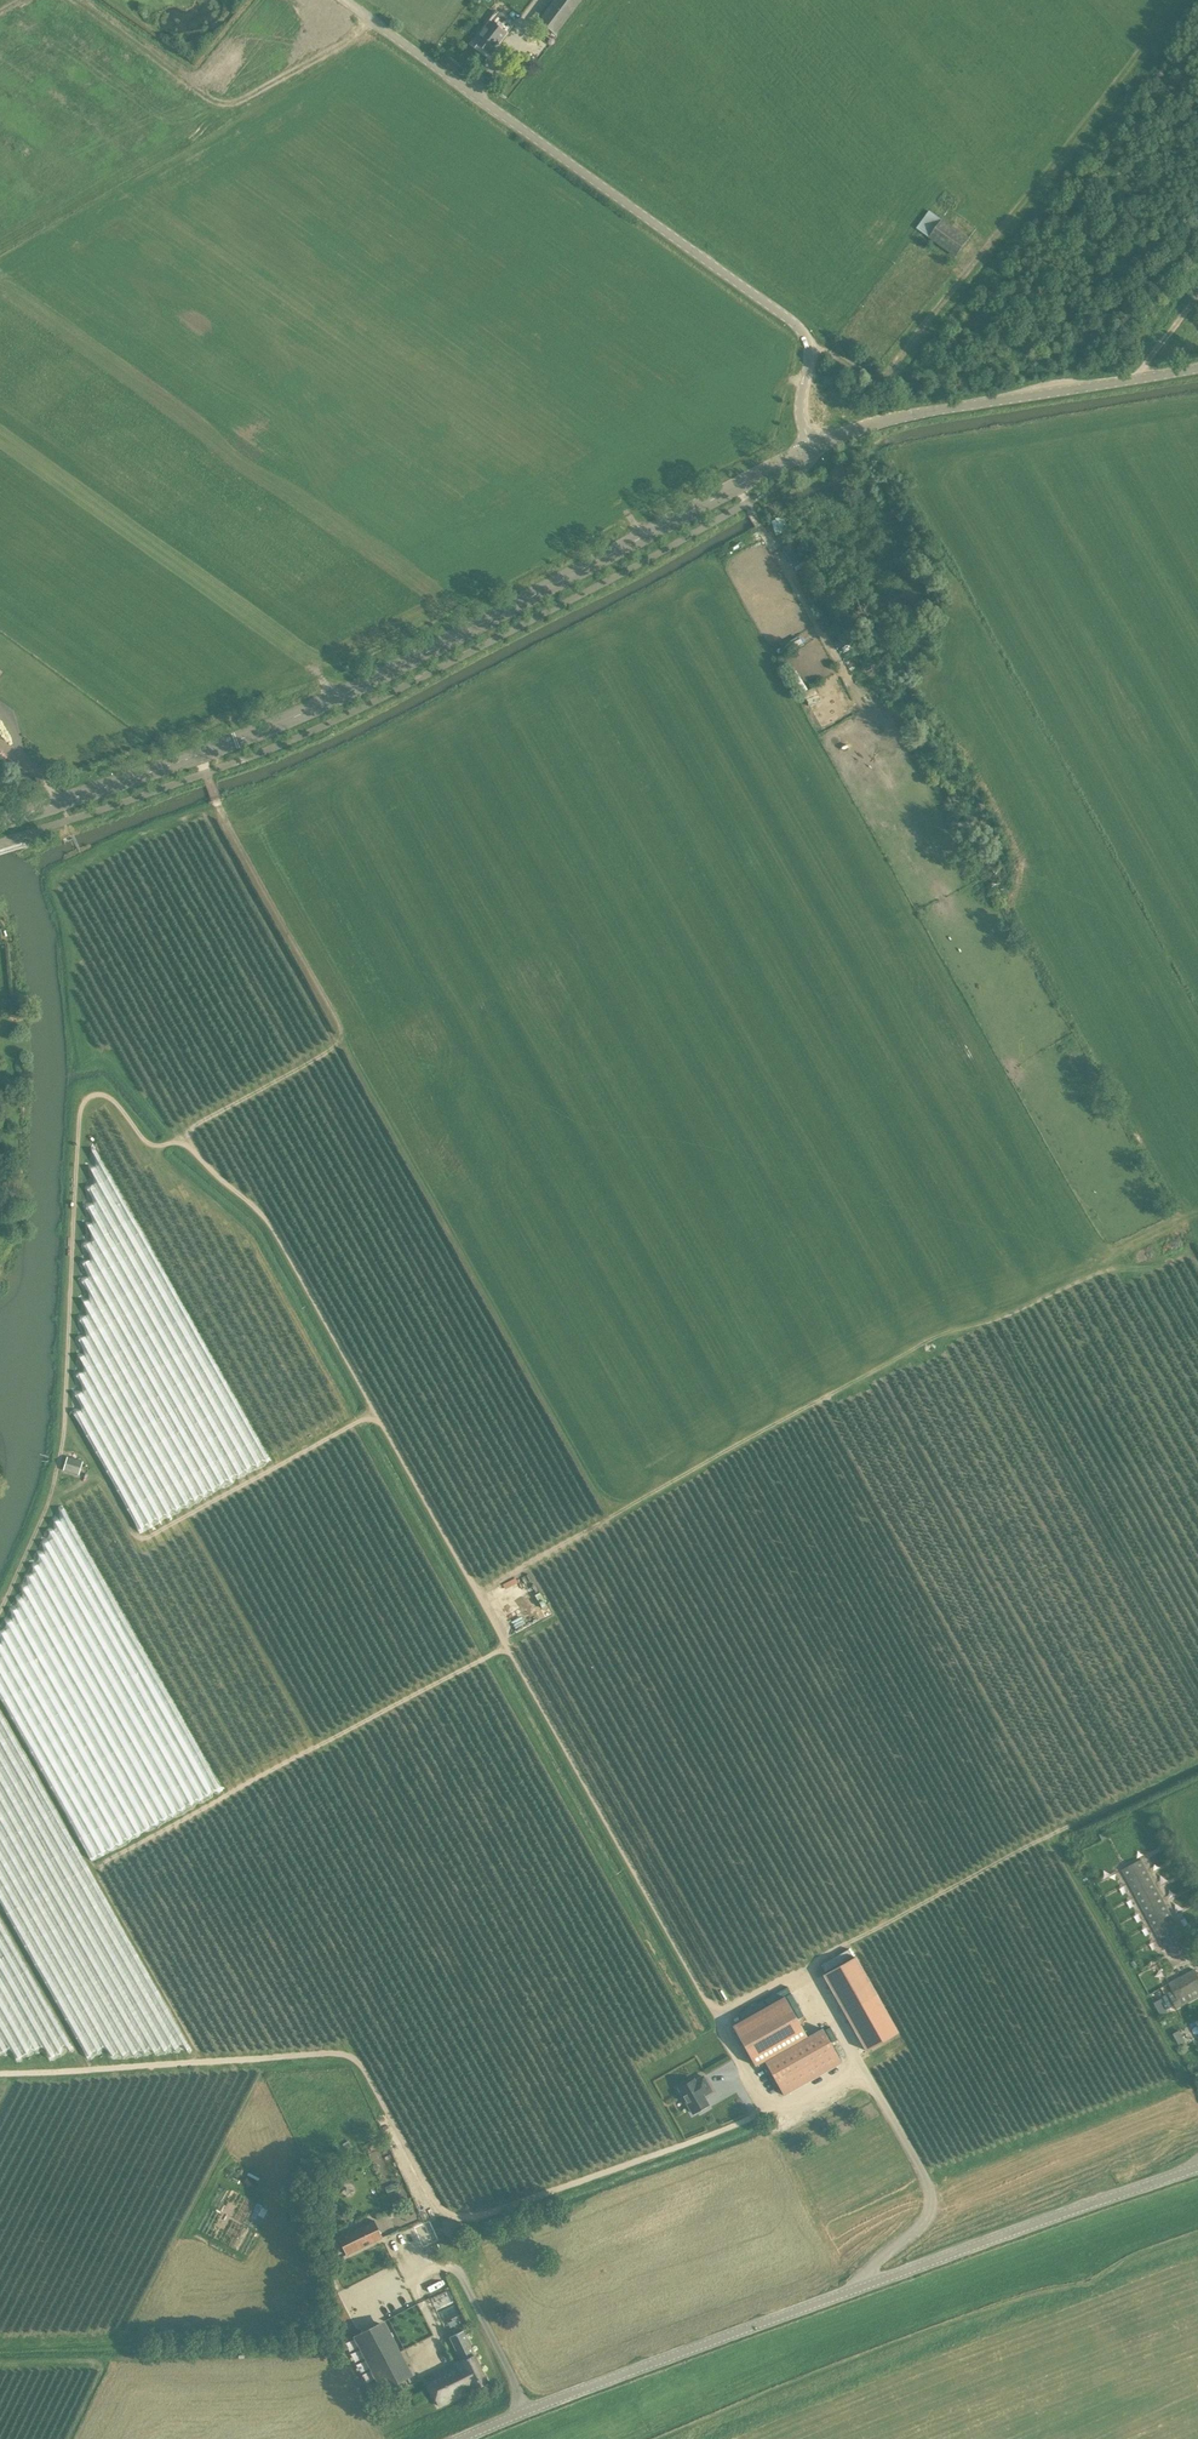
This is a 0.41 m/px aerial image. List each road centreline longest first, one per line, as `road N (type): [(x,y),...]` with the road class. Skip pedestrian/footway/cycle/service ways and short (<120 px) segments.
road 1 (track): [(200,753),(222,812),(341,1027),(322,1055),(193,1126),(188,1143),(264,1216),(715,2016),(758,2115),(522,2203),(455,2217),(437,2203),(347,2052),(0,2073)]
road 2 (tertiary): [(0,821),(310,709),(812,449)]
road 3 (track): [(478,1593),(935,1337),(998,1318),(1197,1216)]
road 4 (tertiary): [(462,2438),(1197,2167)]
road 5 (unclassified): [(812,449),(800,405),(810,351),(796,324),(345,0)]
road 6 (track): [(59,1455),(81,1106),(104,1095),(146,1143),(186,1137)]
road 7 (track): [(507,1647),(101,1864)]
road 8 (tertiary): [(812,449),(902,415),(1197,369)]
road 9 (track): [(715,2016),(1047,1836)]
road 10 (track): [(372,19),(273,83),(223,103),(70,0)]
road 11 (track): [(810,351),(882,377),(960,280)]
road 12 (track): [(459,2272),(529,2411)]

